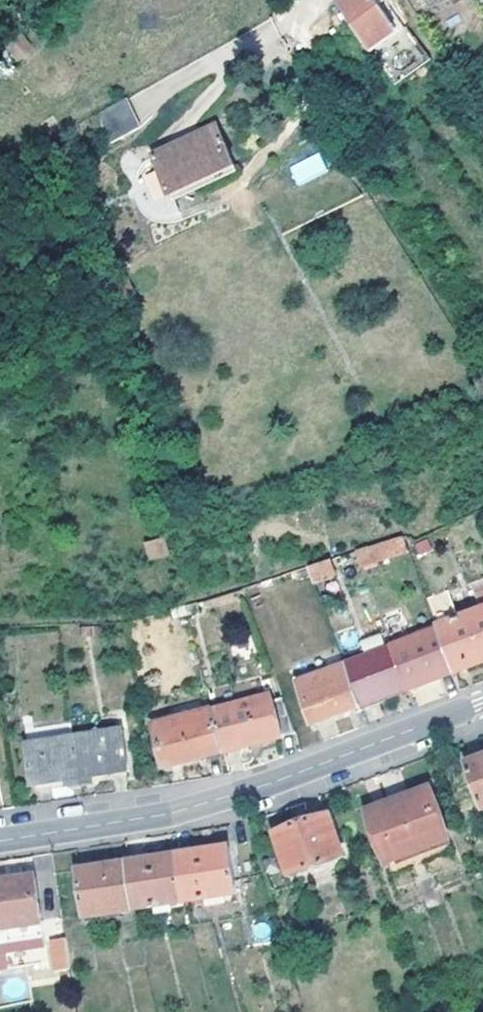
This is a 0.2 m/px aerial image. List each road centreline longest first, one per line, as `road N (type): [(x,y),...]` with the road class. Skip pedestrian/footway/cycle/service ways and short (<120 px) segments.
road 1 (residential): [(0,840),(229,803),(482,714)]

